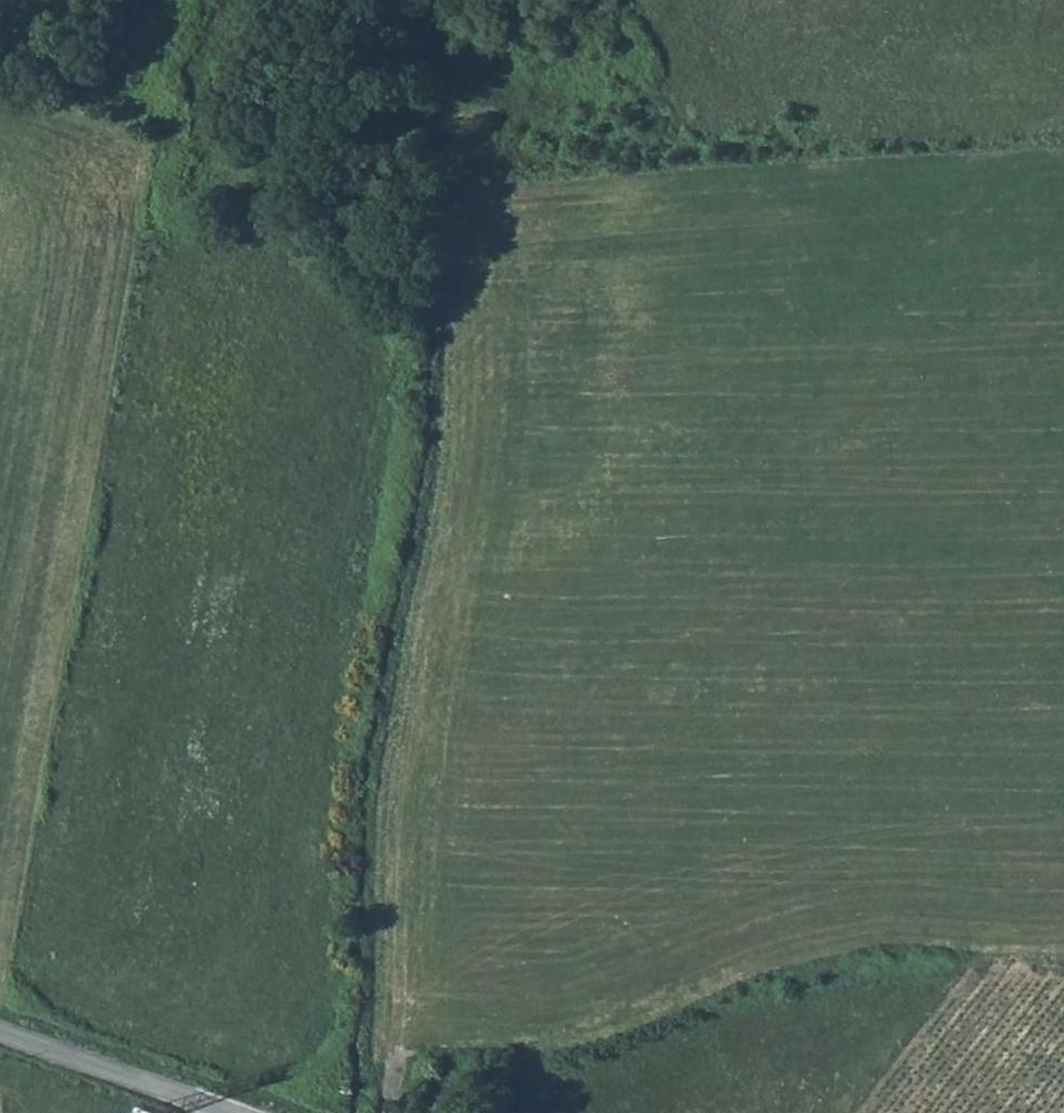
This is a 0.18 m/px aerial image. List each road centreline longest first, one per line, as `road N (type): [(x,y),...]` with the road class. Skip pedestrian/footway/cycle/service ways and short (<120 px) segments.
road 1 (unclassified): [(0,1027),(239,1112)]

